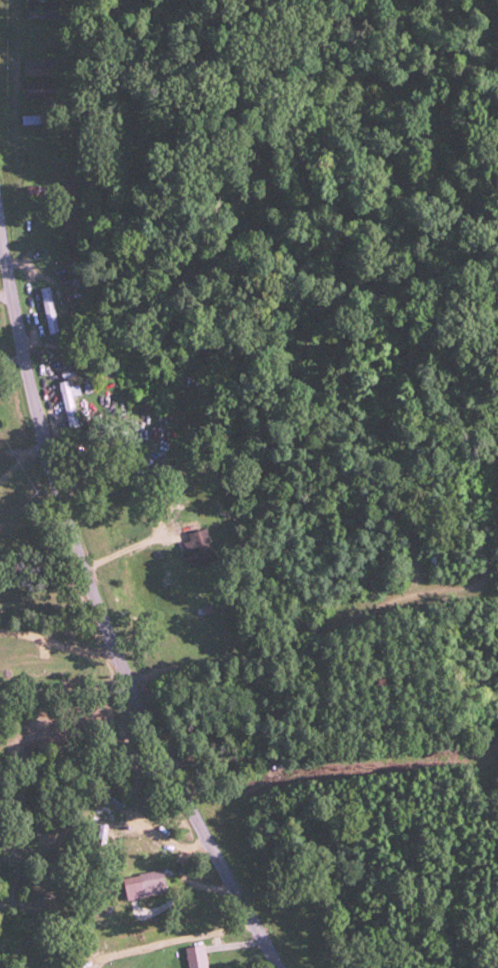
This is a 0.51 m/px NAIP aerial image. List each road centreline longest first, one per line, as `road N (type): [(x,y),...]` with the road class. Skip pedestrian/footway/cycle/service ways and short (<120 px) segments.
road 1 (tertiary): [(330,967),(220,793),(95,497),(11,89),(9,0)]
road 2 (residential): [(228,806),(273,796),(361,698),(424,649),(497,612)]

